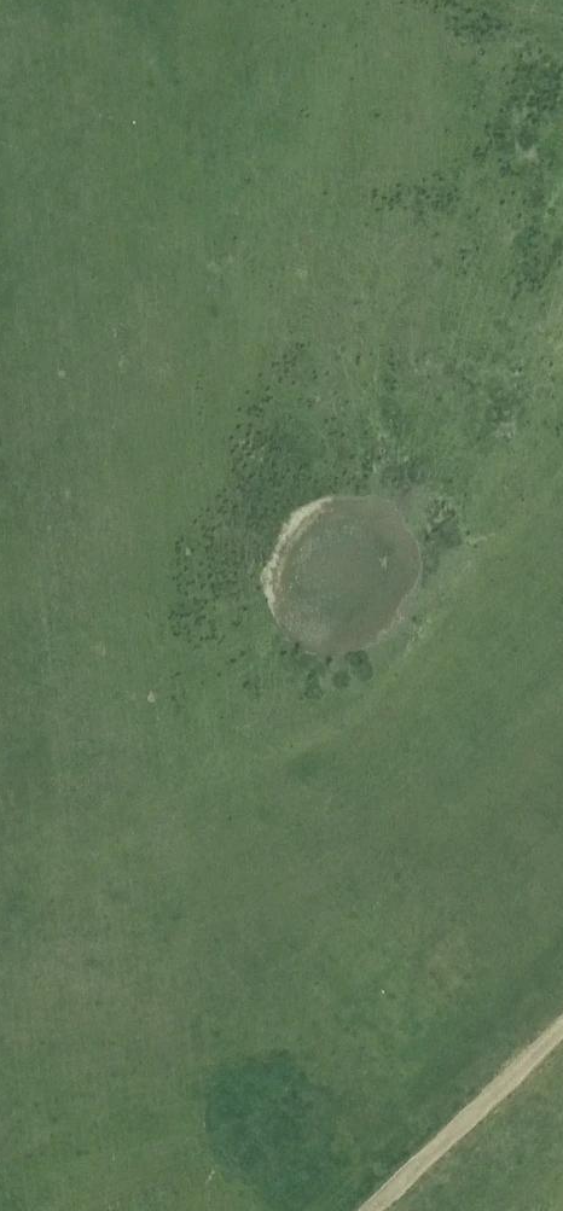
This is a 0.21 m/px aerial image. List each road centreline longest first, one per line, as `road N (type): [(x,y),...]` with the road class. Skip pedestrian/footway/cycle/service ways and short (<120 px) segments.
road 1 (track): [(562,1017),(364,1210)]

